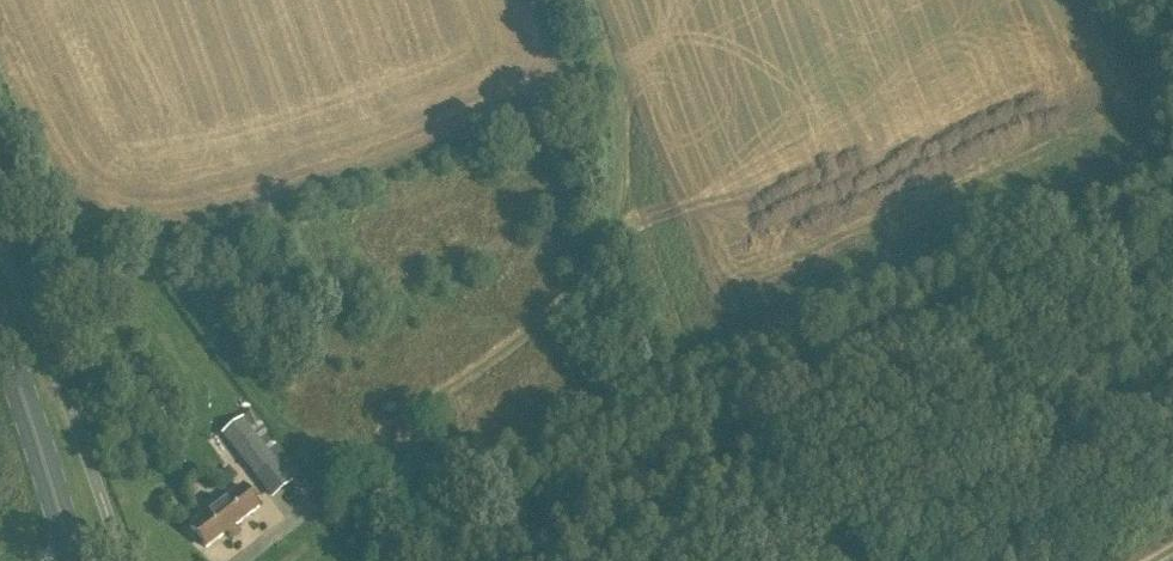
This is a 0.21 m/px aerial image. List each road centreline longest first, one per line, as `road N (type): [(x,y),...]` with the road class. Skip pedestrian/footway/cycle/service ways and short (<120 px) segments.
road 1 (track): [(571,560),(455,519),(422,494),(397,440),(574,297),(608,230),(619,180),(617,110),(577,0)]
road 2 (primary): [(72,557),(0,338)]

